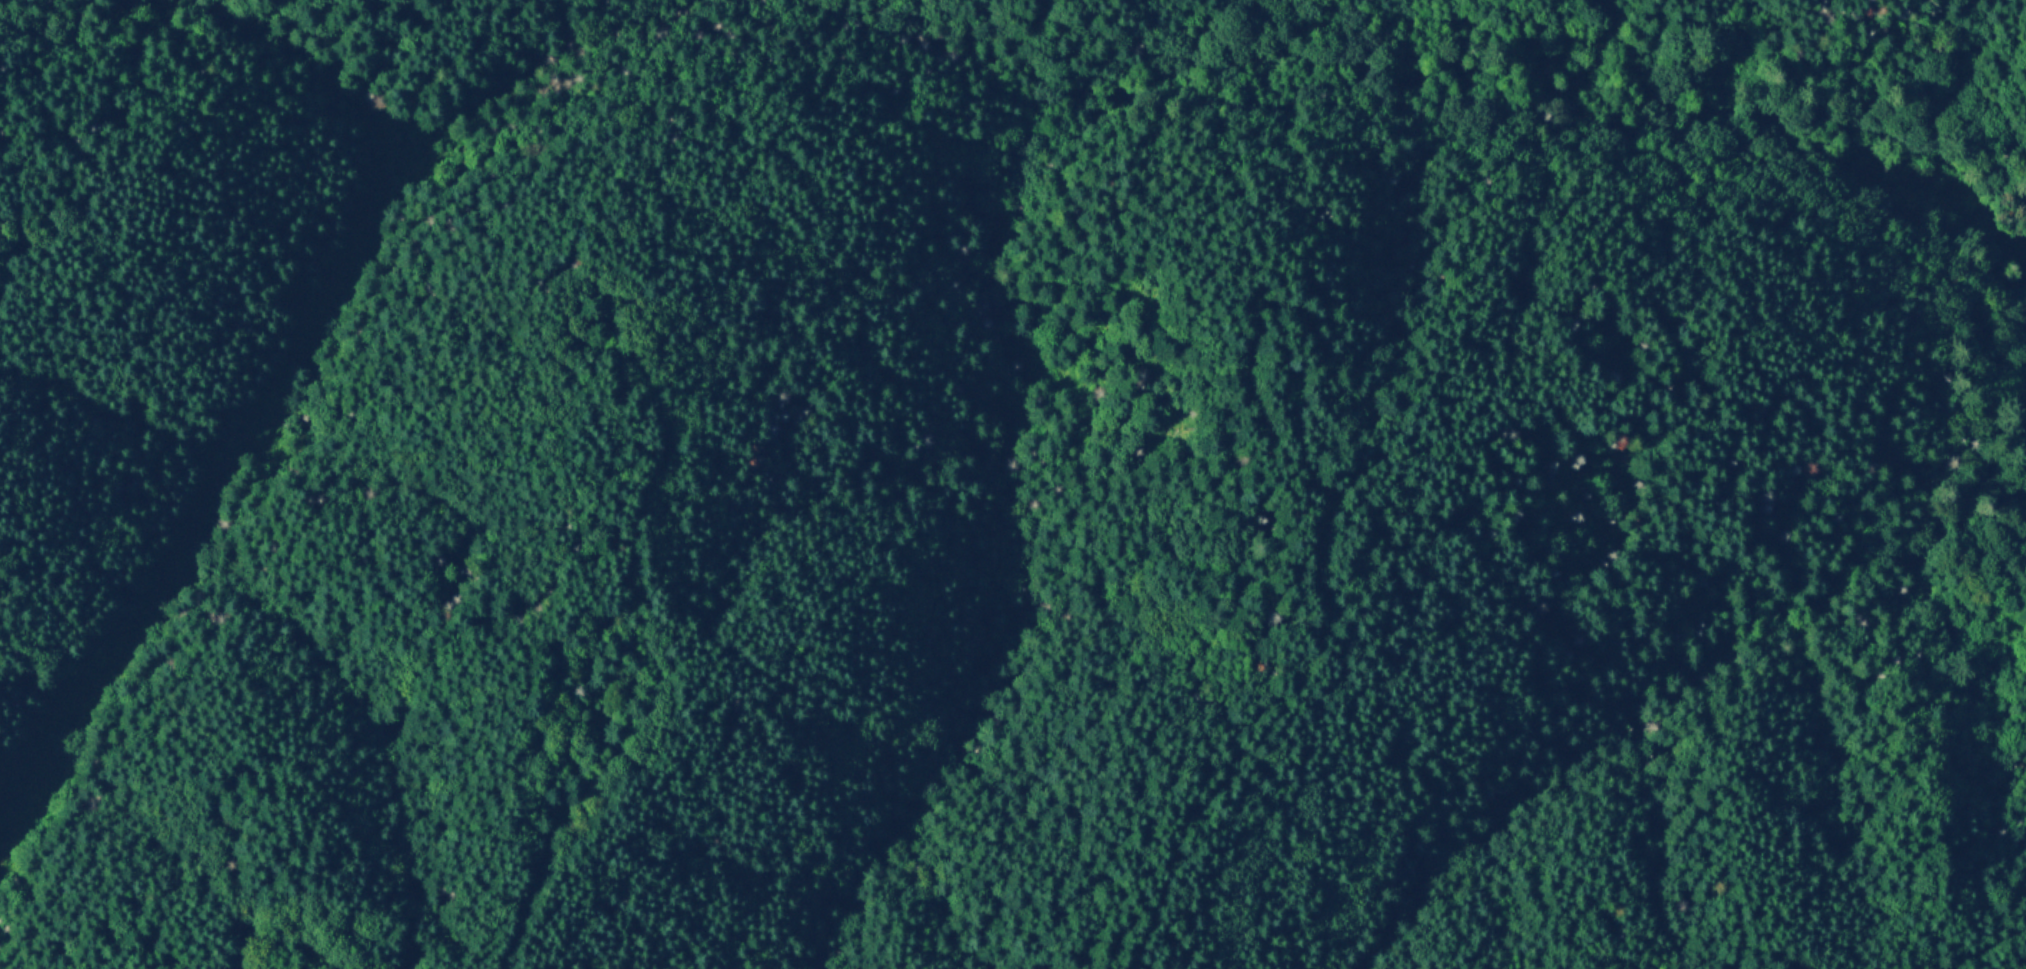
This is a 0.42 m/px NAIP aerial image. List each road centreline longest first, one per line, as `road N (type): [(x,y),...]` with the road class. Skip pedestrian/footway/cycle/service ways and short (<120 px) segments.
road 1 (track): [(504,968),(557,825),(642,708),(658,662),(639,610),(634,524),(666,428),(662,402),(602,286)]
road 2 (track): [(1285,311),(1301,438),(1326,495),(1316,553),(1319,614),(1280,705),(1179,828),(1127,968)]
road 3 (track): [(1650,374),(1528,388),(1415,419),(1379,441),(1326,495)]

